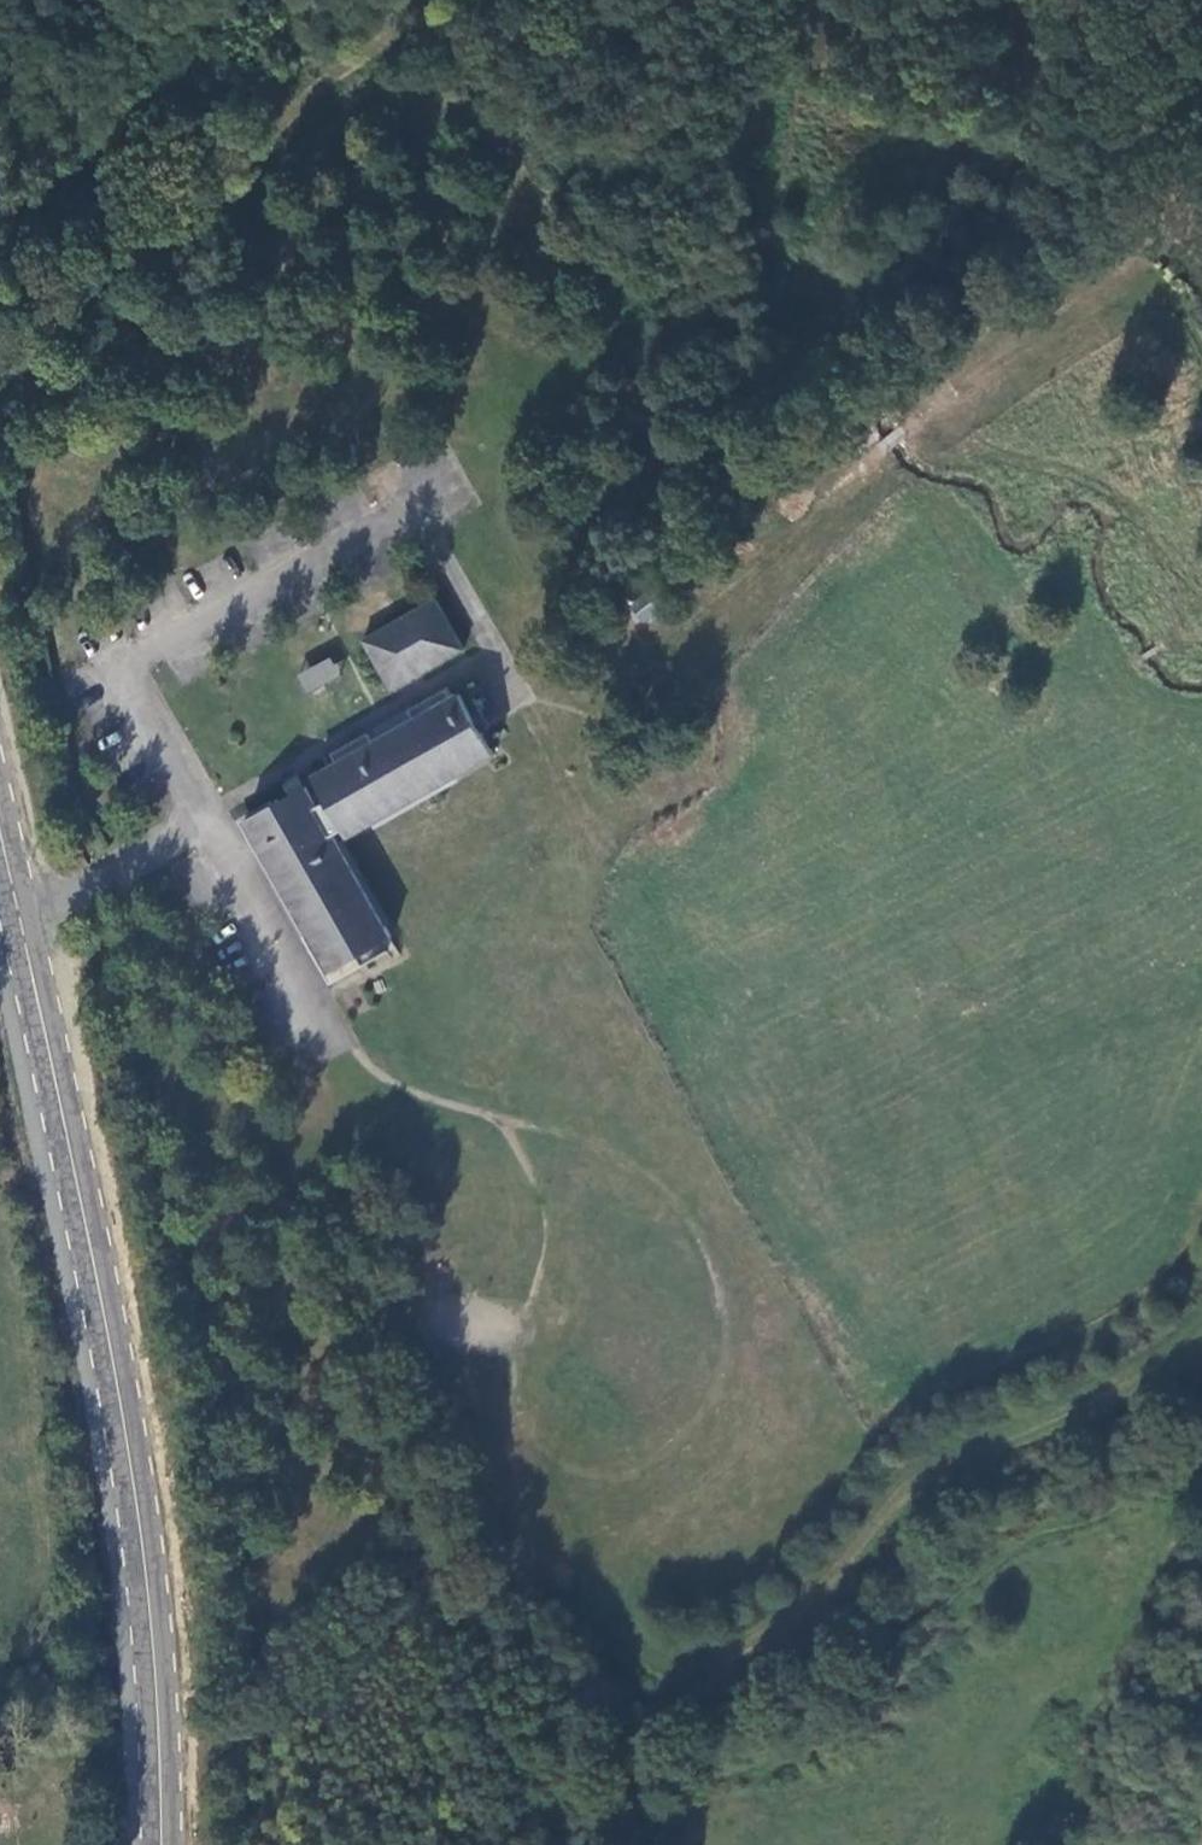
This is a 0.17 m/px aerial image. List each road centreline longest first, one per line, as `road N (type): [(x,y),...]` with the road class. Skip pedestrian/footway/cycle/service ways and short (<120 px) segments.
road 1 (tertiary): [(0,836),(46,1009),(121,1386),(162,1717),(160,1844)]

